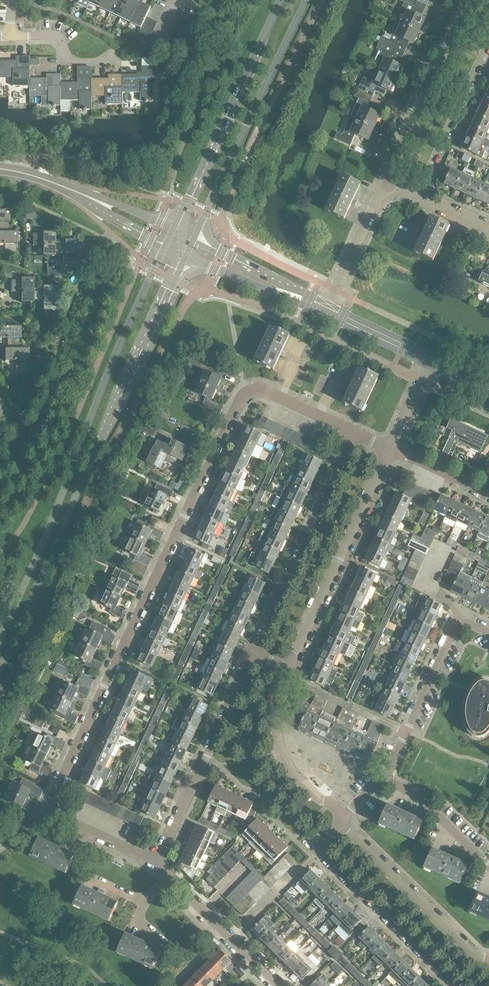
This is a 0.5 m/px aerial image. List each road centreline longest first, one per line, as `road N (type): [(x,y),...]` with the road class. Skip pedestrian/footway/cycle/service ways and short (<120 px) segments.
road 1 (residential): [(159,854),(141,857),(50,814),(242,397),(260,390),(351,431)]
road 2 (secondary): [(0,669),(189,248)]
road 3 (secondary): [(170,240),(0,636)]
road 4 (secondary): [(189,248),(307,0)]
road 5 (secondary): [(281,0),(170,240)]
road 6 (residential): [(286,680),(391,449)]
road 7 (residential): [(249,662),(351,431)]
road 8 (residential): [(450,985),(313,854),(337,823)]
road 9 (residential): [(488,630),(457,615),(381,777)]
road 10 (residential): [(159,854),(249,662)]
road 11 (residential): [(488,957),(466,952),(337,823)]
road 12 (residential): [(382,182),(468,0)]
road 13 (tertiary): [(170,240),(81,197),(0,170)]
road 14 (residential): [(284,985),(170,875),(159,854)]
road 15 (residential): [(414,196),(488,37)]
road 16 (residential): [(337,823),(277,746),(274,711),(286,680)]
road 17 (tertiary): [(327,310),(189,248)]
road 18 (residential): [(488,865),(429,805),(381,777)]
road 19 (residential): [(327,310),(382,182)]
road 20 (residential): [(11,35),(56,36),(67,61),(119,56)]

